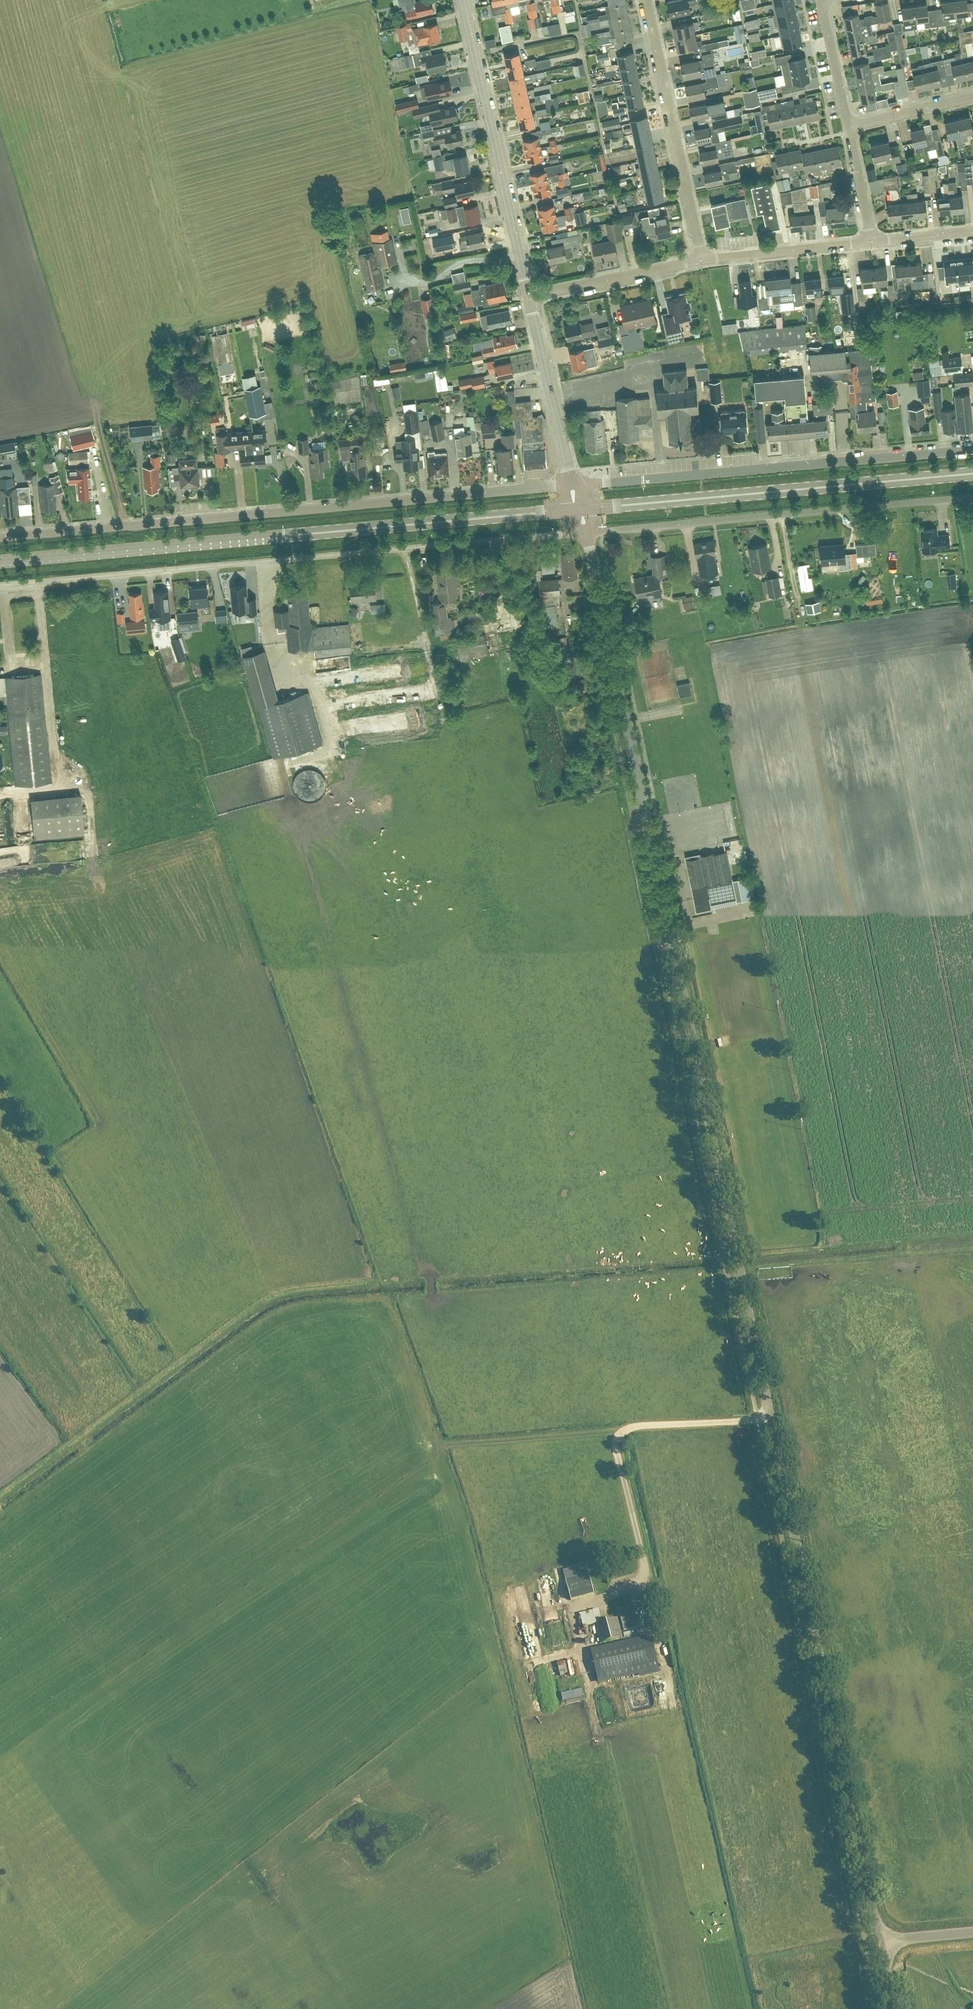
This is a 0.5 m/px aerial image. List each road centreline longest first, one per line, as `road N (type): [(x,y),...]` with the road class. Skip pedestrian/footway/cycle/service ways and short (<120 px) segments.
road 1 (unclassified): [(882,1943),(586,533)]
road 2 (unclassified): [(0,586),(586,533)]
road 3 (secondary): [(0,562),(579,509)]
road 4 (unclassified): [(0,539),(574,483)]
road 5 (residential): [(574,483),(972,449)]
road 6 (secondary): [(579,509),(972,474)]
road 7 (unclassified): [(586,533),(972,497)]
road 8 (track): [(621,1435),(437,1443),(382,1287)]
road 9 (tertiary): [(529,296),(462,0)]
road 10 (residential): [(703,261),(647,0)]
road 11 (tertiary): [(574,483),(529,296)]
road 12 (residential): [(529,296),(703,261)]
road 13 (residential): [(703,261),(871,242)]
road 14 (residential): [(821,0),(849,128)]
road 15 (residential): [(972,96),(849,128)]

